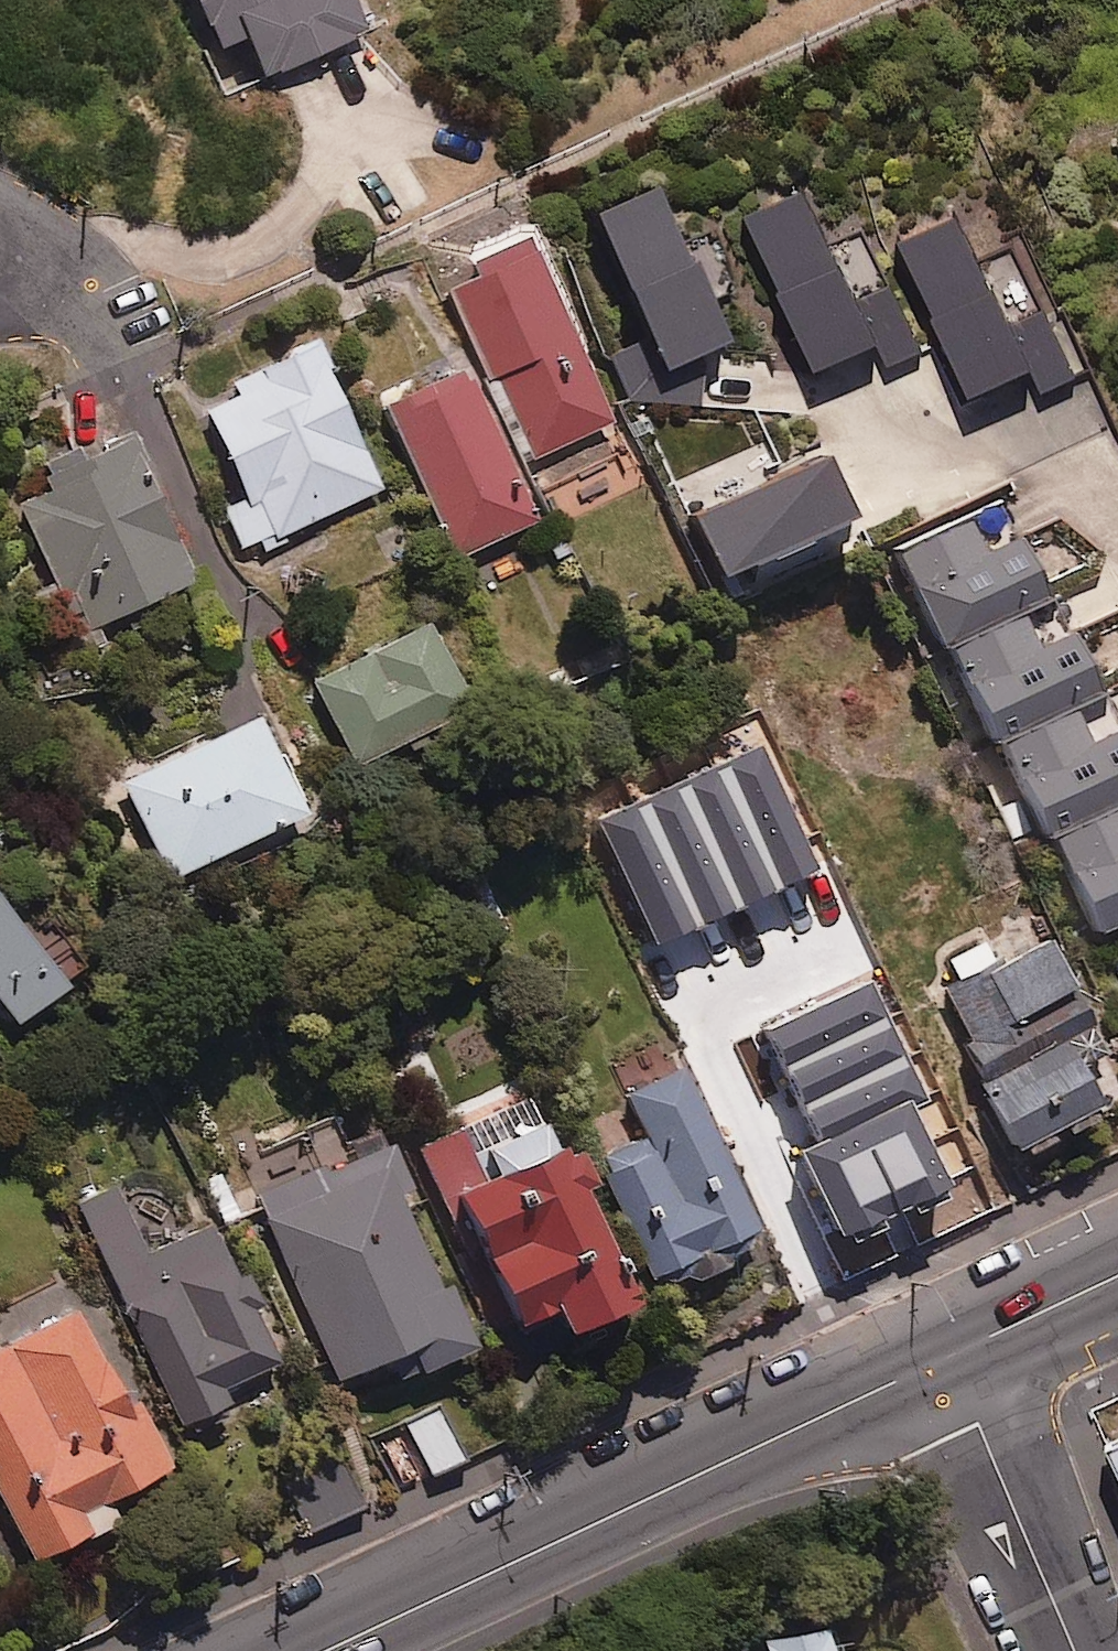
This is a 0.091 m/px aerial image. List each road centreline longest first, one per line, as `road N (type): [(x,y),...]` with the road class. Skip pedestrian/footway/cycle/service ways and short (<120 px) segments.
road 1 (tertiary): [(941,1354),(318,1650)]
road 2 (residential): [(1117,515),(1099,477),(792,387)]
road 3 (residential): [(1082,1650),(941,1354)]
road 4 (tertiary): [(1117,1273),(941,1354)]
road 5 (residential): [(0,306),(72,271),(0,218)]

